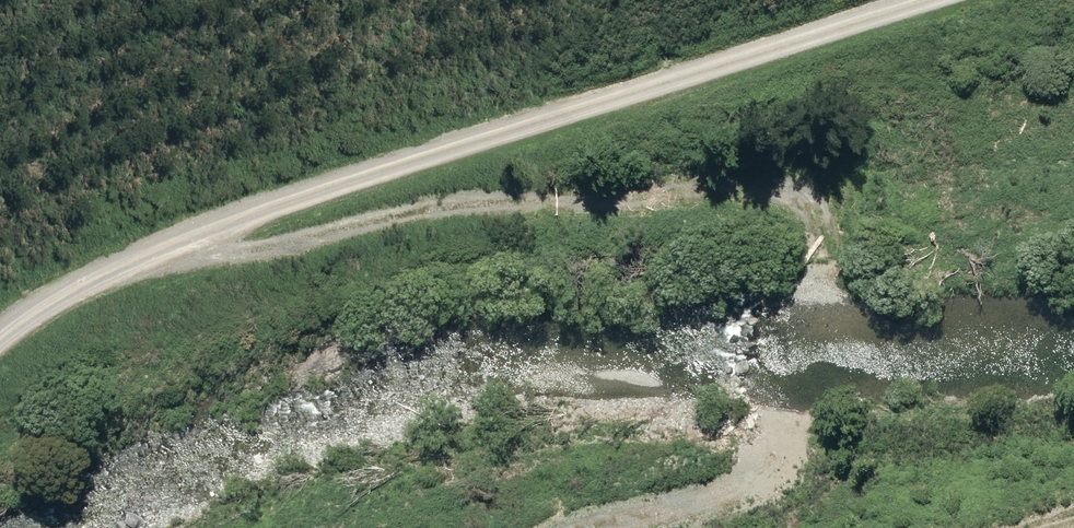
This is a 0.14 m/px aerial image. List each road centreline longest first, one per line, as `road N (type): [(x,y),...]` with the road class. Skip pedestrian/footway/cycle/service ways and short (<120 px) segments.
road 1 (track): [(149,263),(385,229),(656,205),(824,206),(831,235),(814,308),(711,517),(584,527)]
road 2 (unclassified): [(923,0),(275,205),(72,292),(0,334)]

